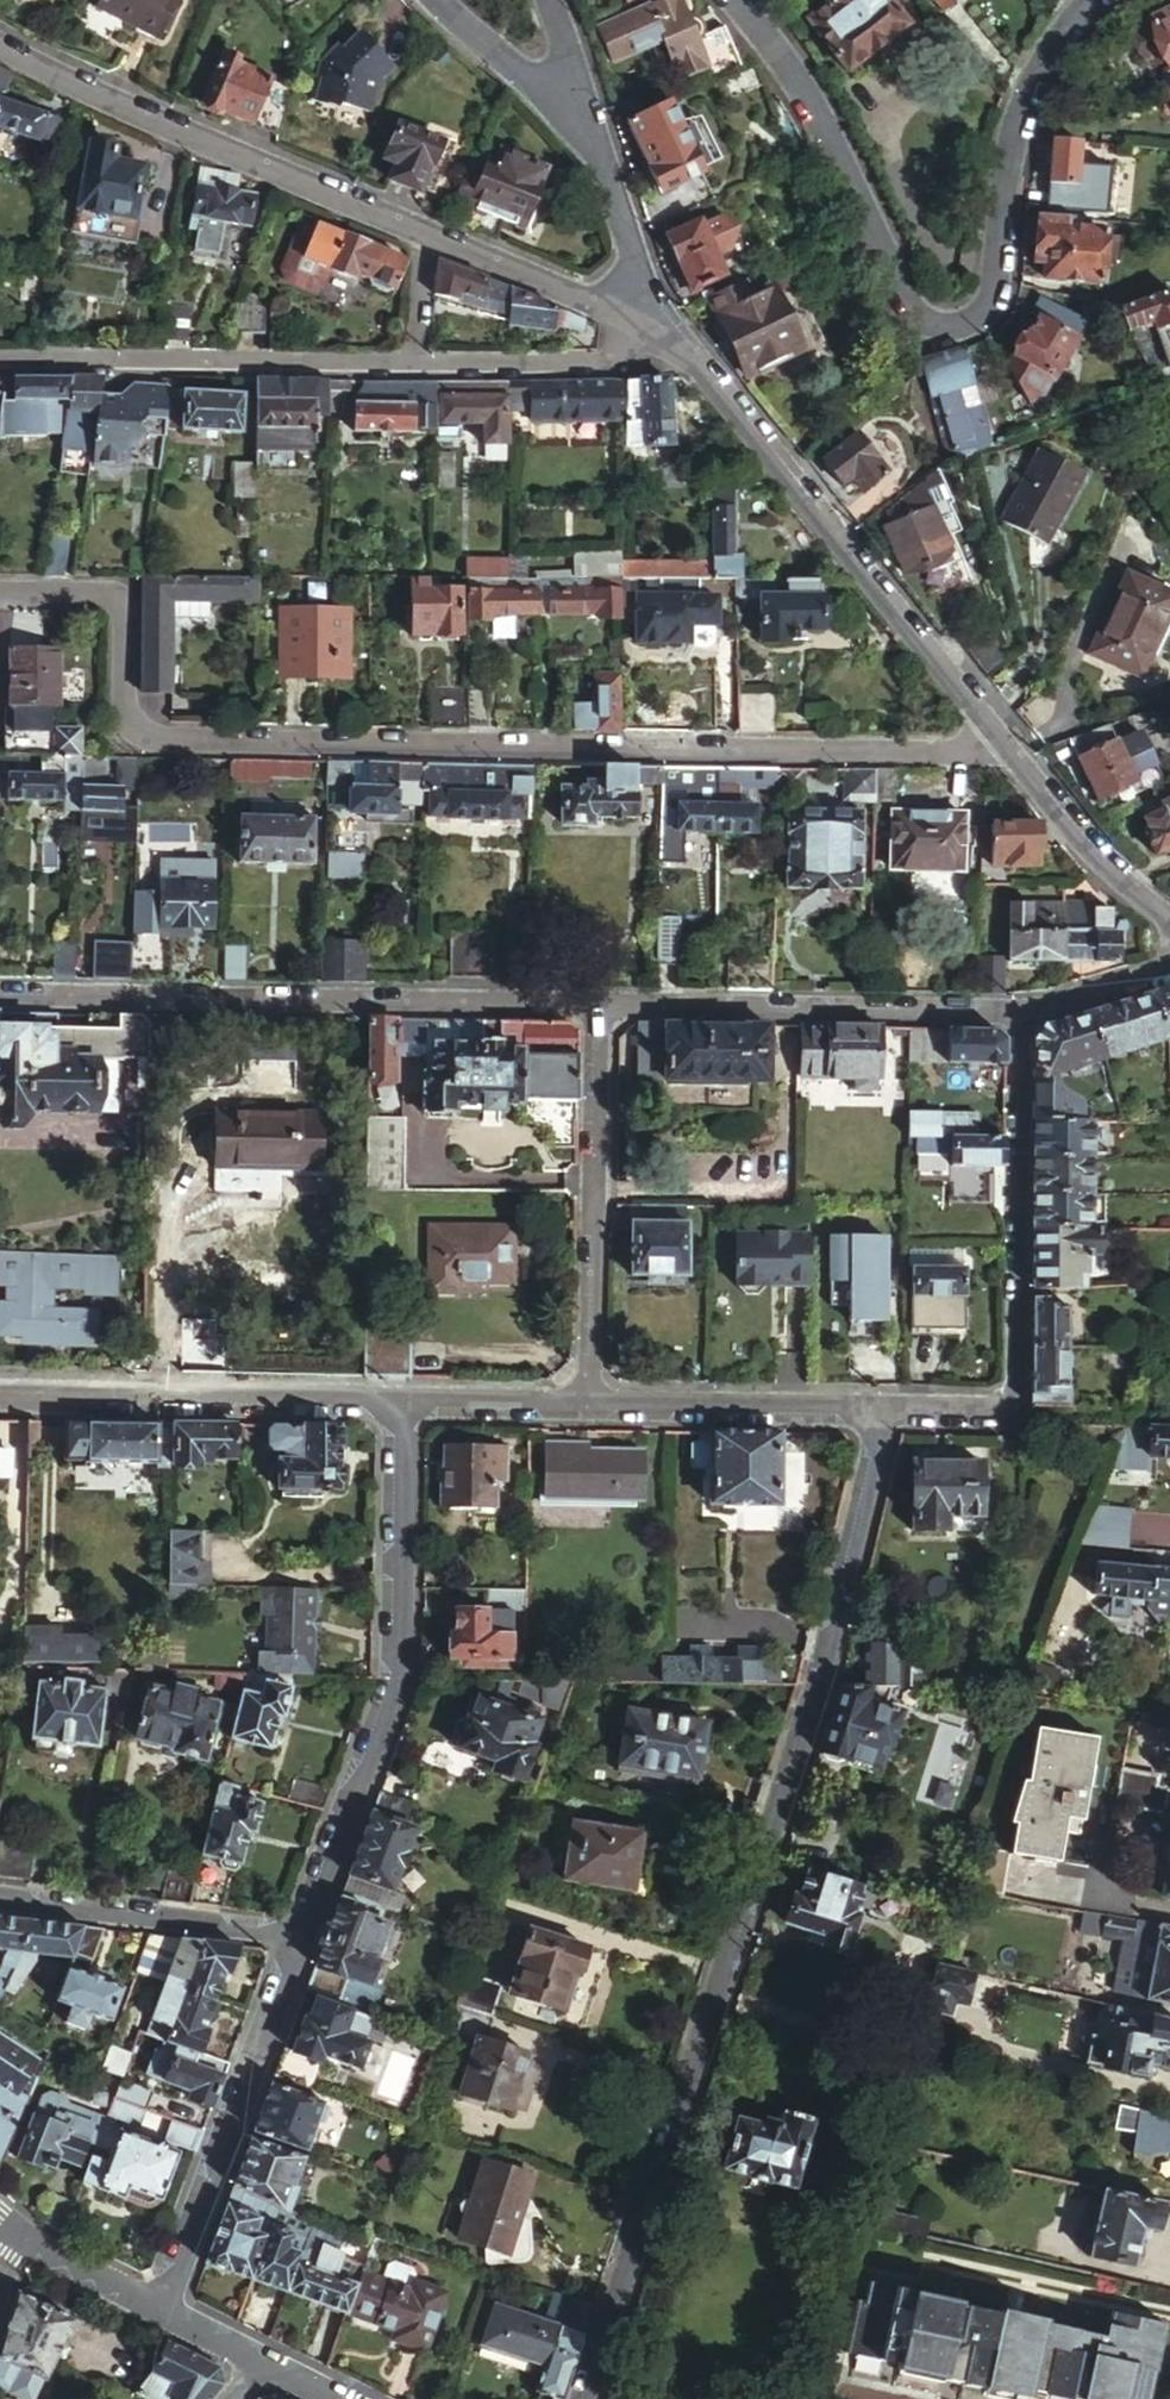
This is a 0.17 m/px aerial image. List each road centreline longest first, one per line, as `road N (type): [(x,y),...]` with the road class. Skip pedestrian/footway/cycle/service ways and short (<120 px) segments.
road 1 (residential): [(0,597),(107,598),(122,620),(121,720),(155,741),(1011,752)]
road 2 (residential): [(884,1411),(816,1694),(587,2398)]
road 3 (residential): [(1091,0),(1042,68),(1016,133),(990,305),(973,325),(949,327),(905,286),(808,84),(745,0)]
road 4 (residential): [(0,45),(652,330)]
road 5 (residential): [(652,330),(621,361),(599,365),(0,360)]
road 6 (residential): [(0,992),(597,1003)]
road 7 (residential): [(652,330),(695,367),(1011,752)]
road 8 (residential): [(403,1404),(399,1669),(386,1721),(301,1938)]
road 9 (residential): [(597,1003),(1013,1011)]
road 10 (residential): [(591,1407),(597,1003)]
road 11 (residential): [(0,1397),(403,1404)]
road 12 (residential): [(1013,1011),(1007,1413)]
road 13 (residential): [(301,1938),(160,2313)]
road 14 (residential): [(0,1903),(301,1938)]
road 15 (residential): [(591,1407),(884,1411)]
road 16 (residential): [(1011,752),(1099,857),(1169,918)]
road 17 (residential): [(589,120),(652,330)]
road 18 (residential): [(589,120),(438,0)]
road 19 (residential): [(403,1404),(591,1407)]
road 20 (residential): [(1013,1011),(1169,966)]
road 21 (residential): [(19,2233),(160,2313)]
road 22 (residential): [(551,0),(589,120)]
road 23 (residential): [(884,1411),(1007,1413)]

